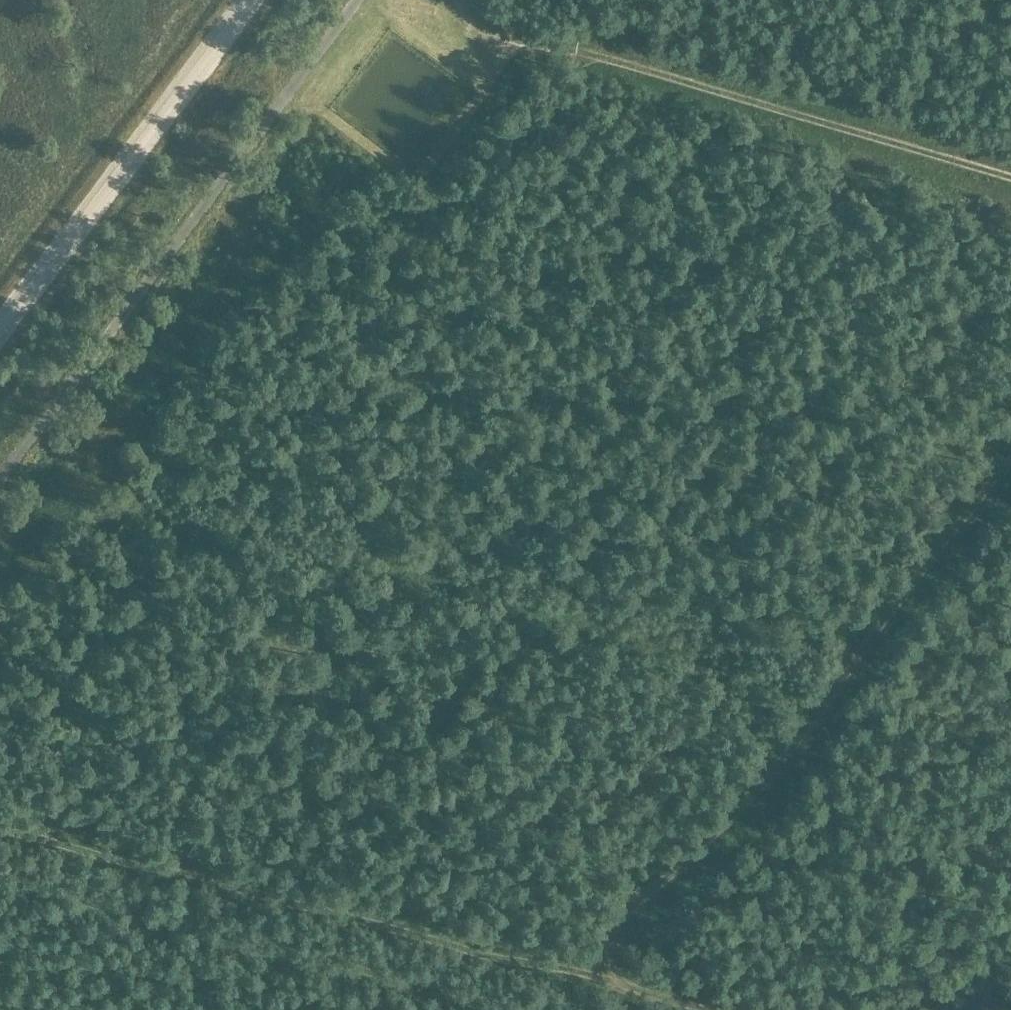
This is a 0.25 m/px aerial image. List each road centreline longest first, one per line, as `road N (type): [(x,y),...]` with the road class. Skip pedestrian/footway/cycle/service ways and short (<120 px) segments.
road 1 (track): [(0,331),(248,0)]

